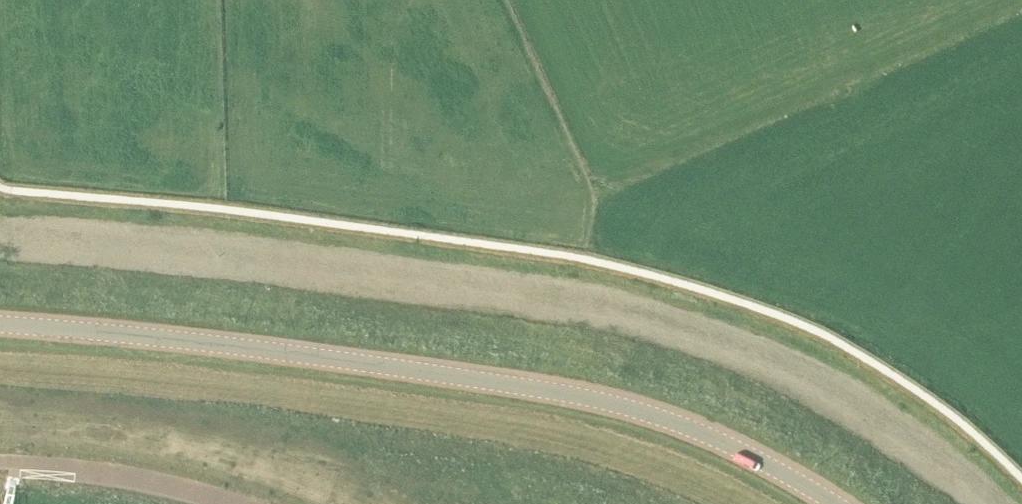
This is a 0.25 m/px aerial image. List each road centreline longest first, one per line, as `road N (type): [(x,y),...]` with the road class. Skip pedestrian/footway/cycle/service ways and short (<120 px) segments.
road 1 (secondary): [(0,323),(241,345),(584,395),(665,418),(788,472),(836,503)]

